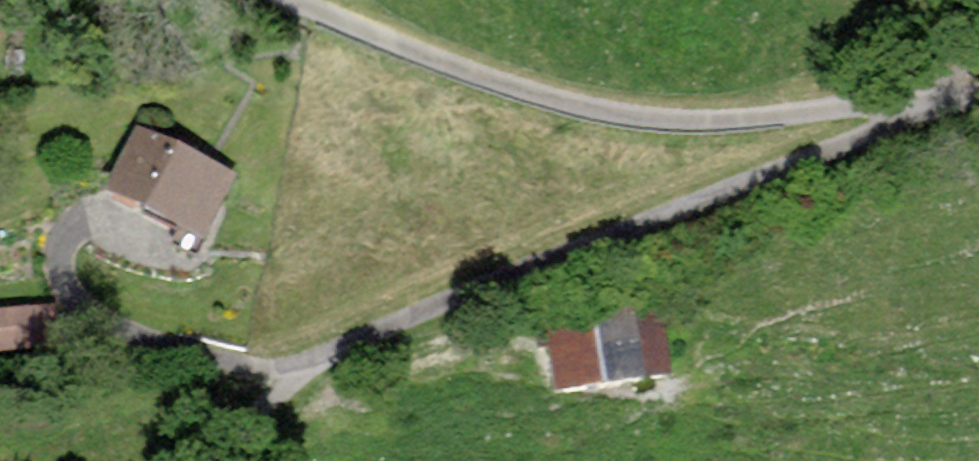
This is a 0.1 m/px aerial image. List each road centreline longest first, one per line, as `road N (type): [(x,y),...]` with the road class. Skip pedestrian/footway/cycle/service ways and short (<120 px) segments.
road 1 (unclassified): [(914,102),(853,149),(484,288),(291,375),(208,460)]
road 2 (unclassified): [(914,102),(688,120),(590,108),(491,79),(296,0)]

